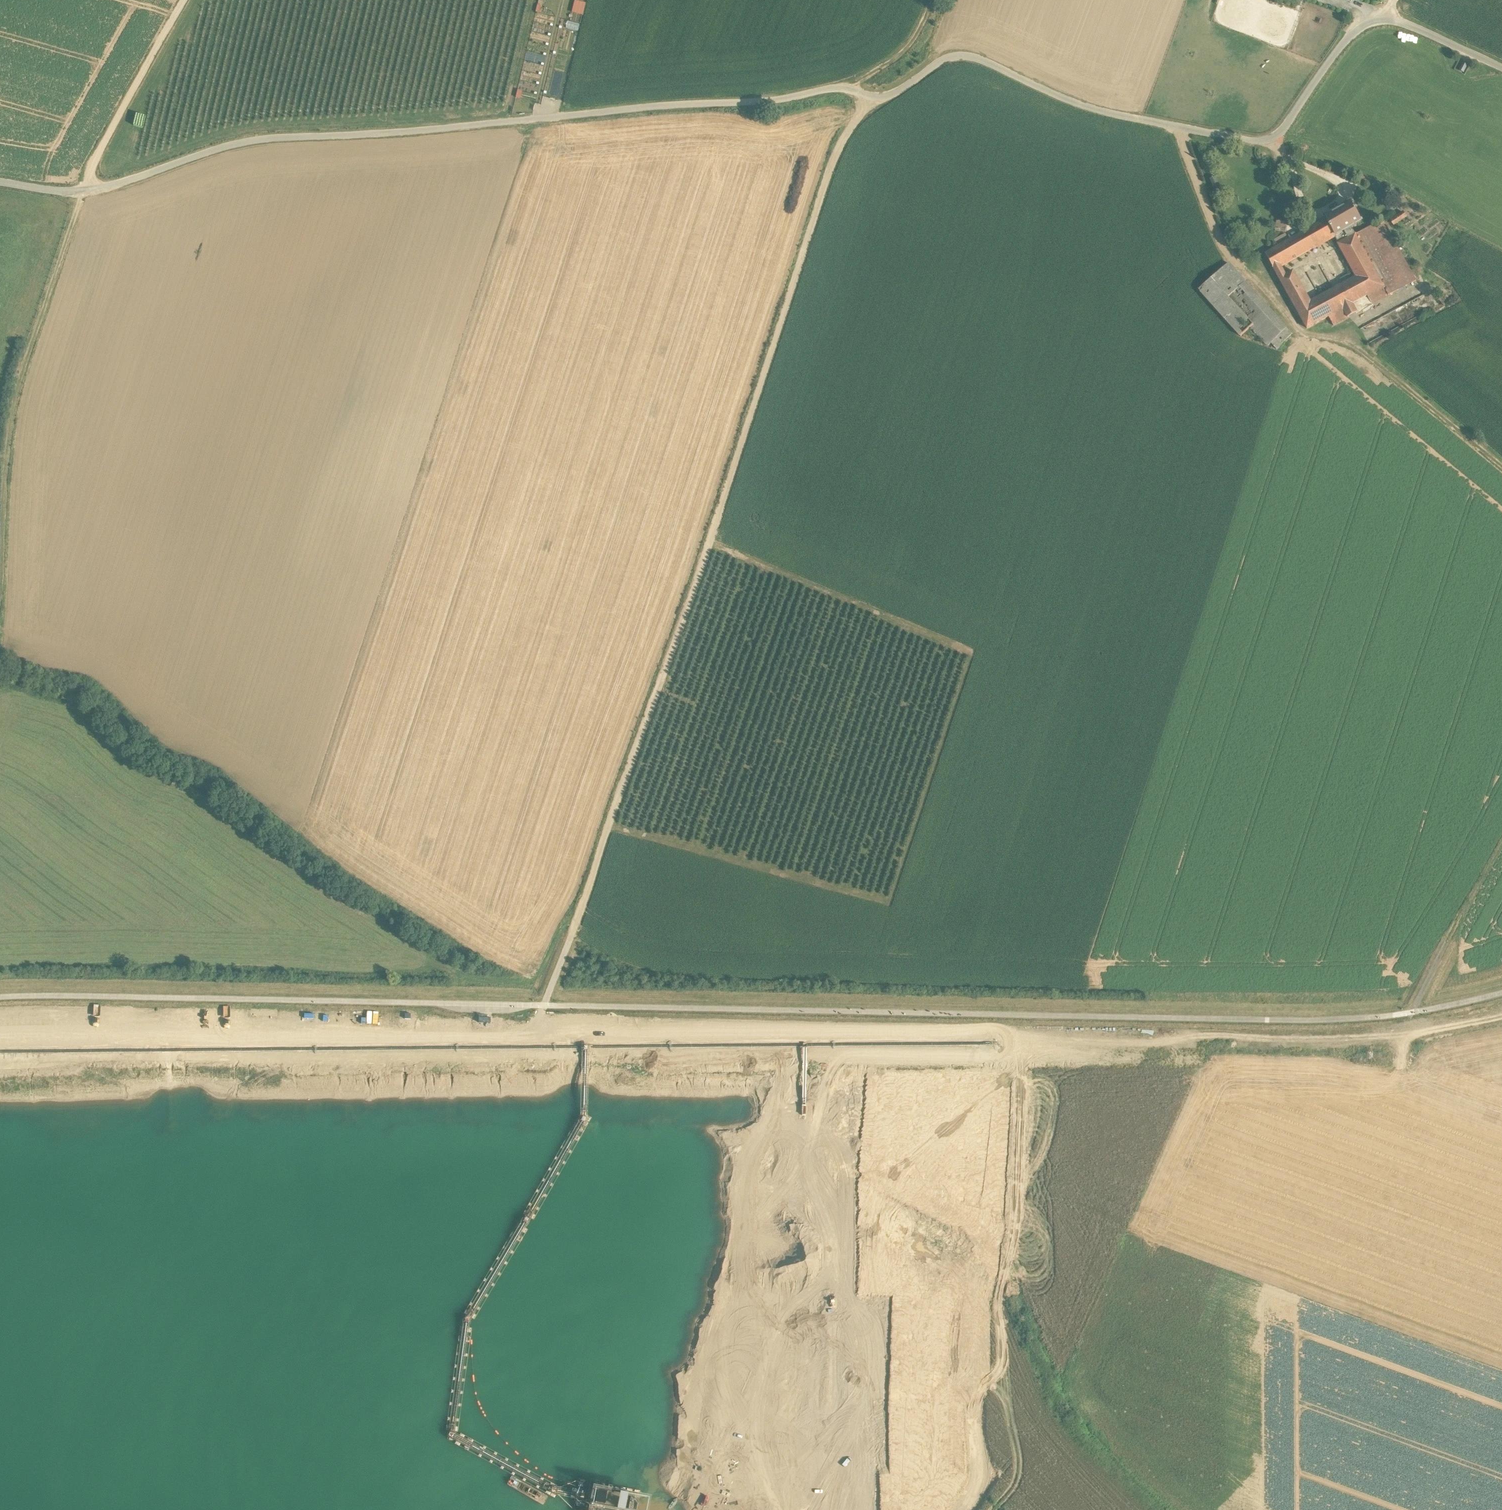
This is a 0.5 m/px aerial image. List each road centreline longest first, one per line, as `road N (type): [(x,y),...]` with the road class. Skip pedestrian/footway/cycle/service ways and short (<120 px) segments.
road 1 (unclassified): [(0,183),(62,194),(112,189),(256,142),(752,105),(824,90),(879,100),(962,56),(1084,107),(1267,143),(1285,133),(1352,37),(1381,21),(1501,71)]
road 2 (track): [(542,1008),(537,1034),(993,1039),(1372,1041),(1501,1014)]
road 3 (track): [(542,1008),(835,155),(870,99)]
road 4 (track): [(187,0),(80,193),(13,401),(0,573)]
road 5 (track): [(1178,128),(1217,237),(1301,334),(1354,348),(1501,468)]
road 6 (track): [(845,90),(903,52),(931,0)]

